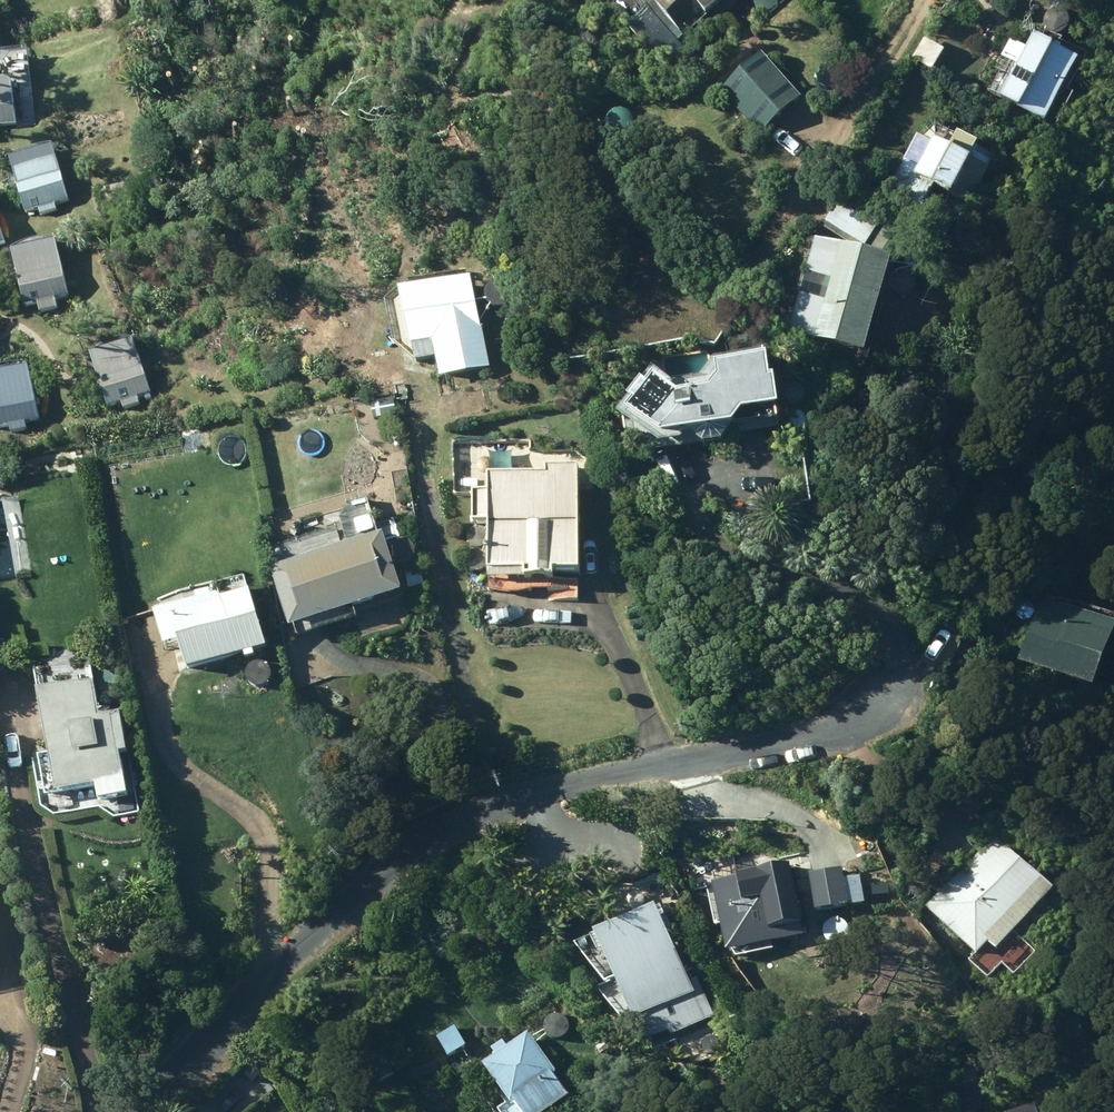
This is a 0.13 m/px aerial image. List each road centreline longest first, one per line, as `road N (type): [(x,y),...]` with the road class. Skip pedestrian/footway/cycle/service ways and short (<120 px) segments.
road 1 (residential): [(892,704),(840,726),(521,793),(455,823),(360,890),(140,1111)]

